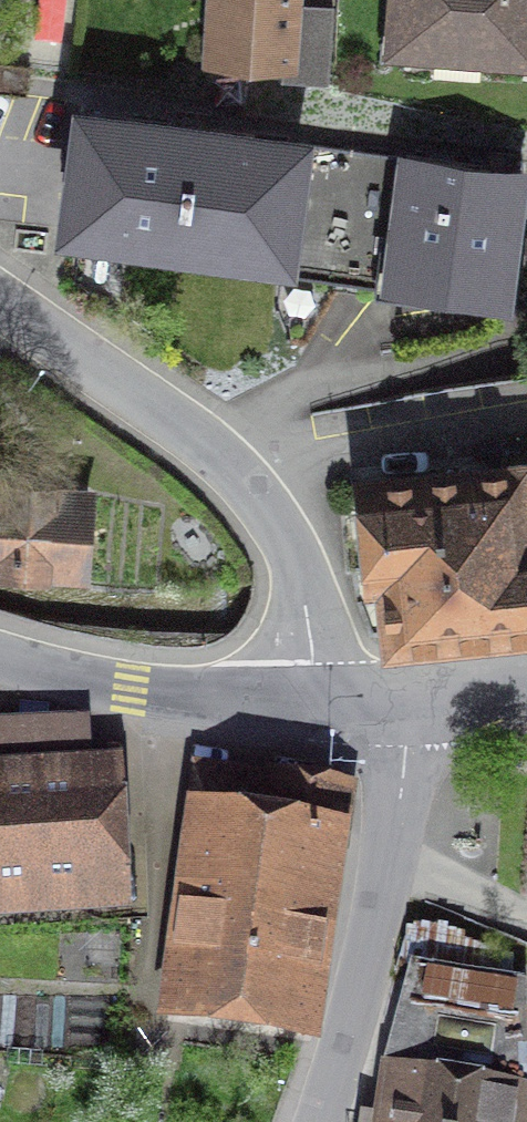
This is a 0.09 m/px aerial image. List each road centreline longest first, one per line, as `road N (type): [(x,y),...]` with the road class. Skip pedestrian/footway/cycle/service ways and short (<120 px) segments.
road 1 (residential): [(326,1121),(387,895),(396,774),(369,700)]
road 2 (residential): [(369,700),(191,697),(0,659)]
road 3 (residential): [(526,406),(229,460)]
road 4 (residential): [(369,700),(332,640),(295,546),(229,460)]
road 5 (residential): [(229,460),(0,301)]
road 6 (residential): [(369,700),(526,682)]

